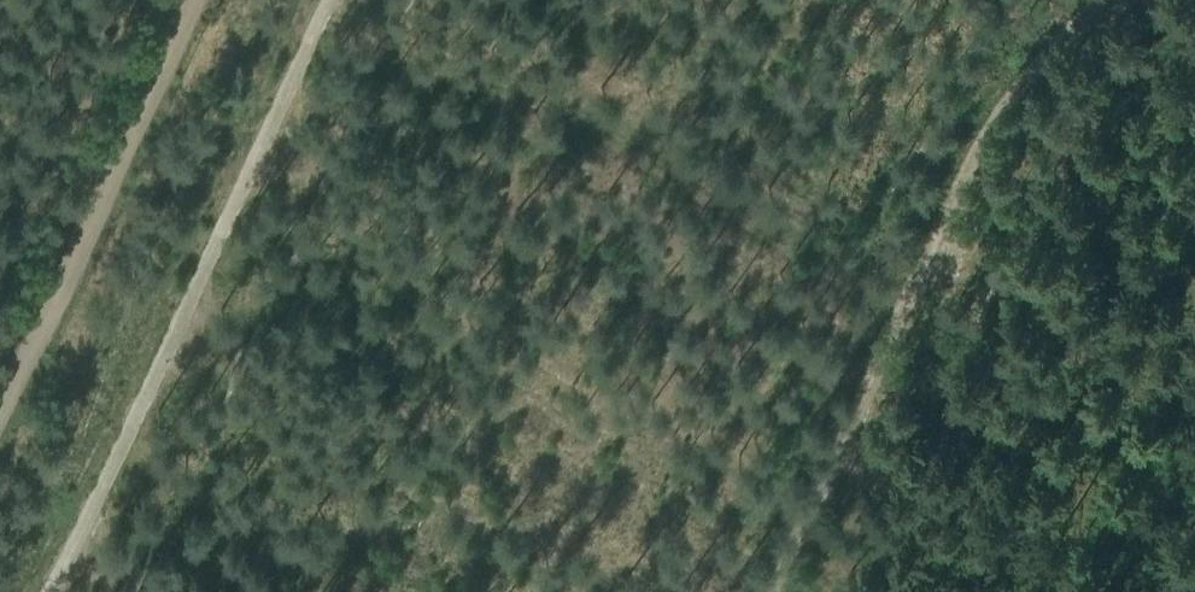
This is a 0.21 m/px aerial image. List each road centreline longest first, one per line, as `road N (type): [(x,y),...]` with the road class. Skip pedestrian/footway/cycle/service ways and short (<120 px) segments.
road 1 (track): [(1118,0),(1048,50),(985,130),(900,295),(768,591)]
road 2 (track): [(1194,476),(603,109)]
road 3 (track): [(334,0),(54,591)]
road 4 (track): [(0,410),(191,0)]

